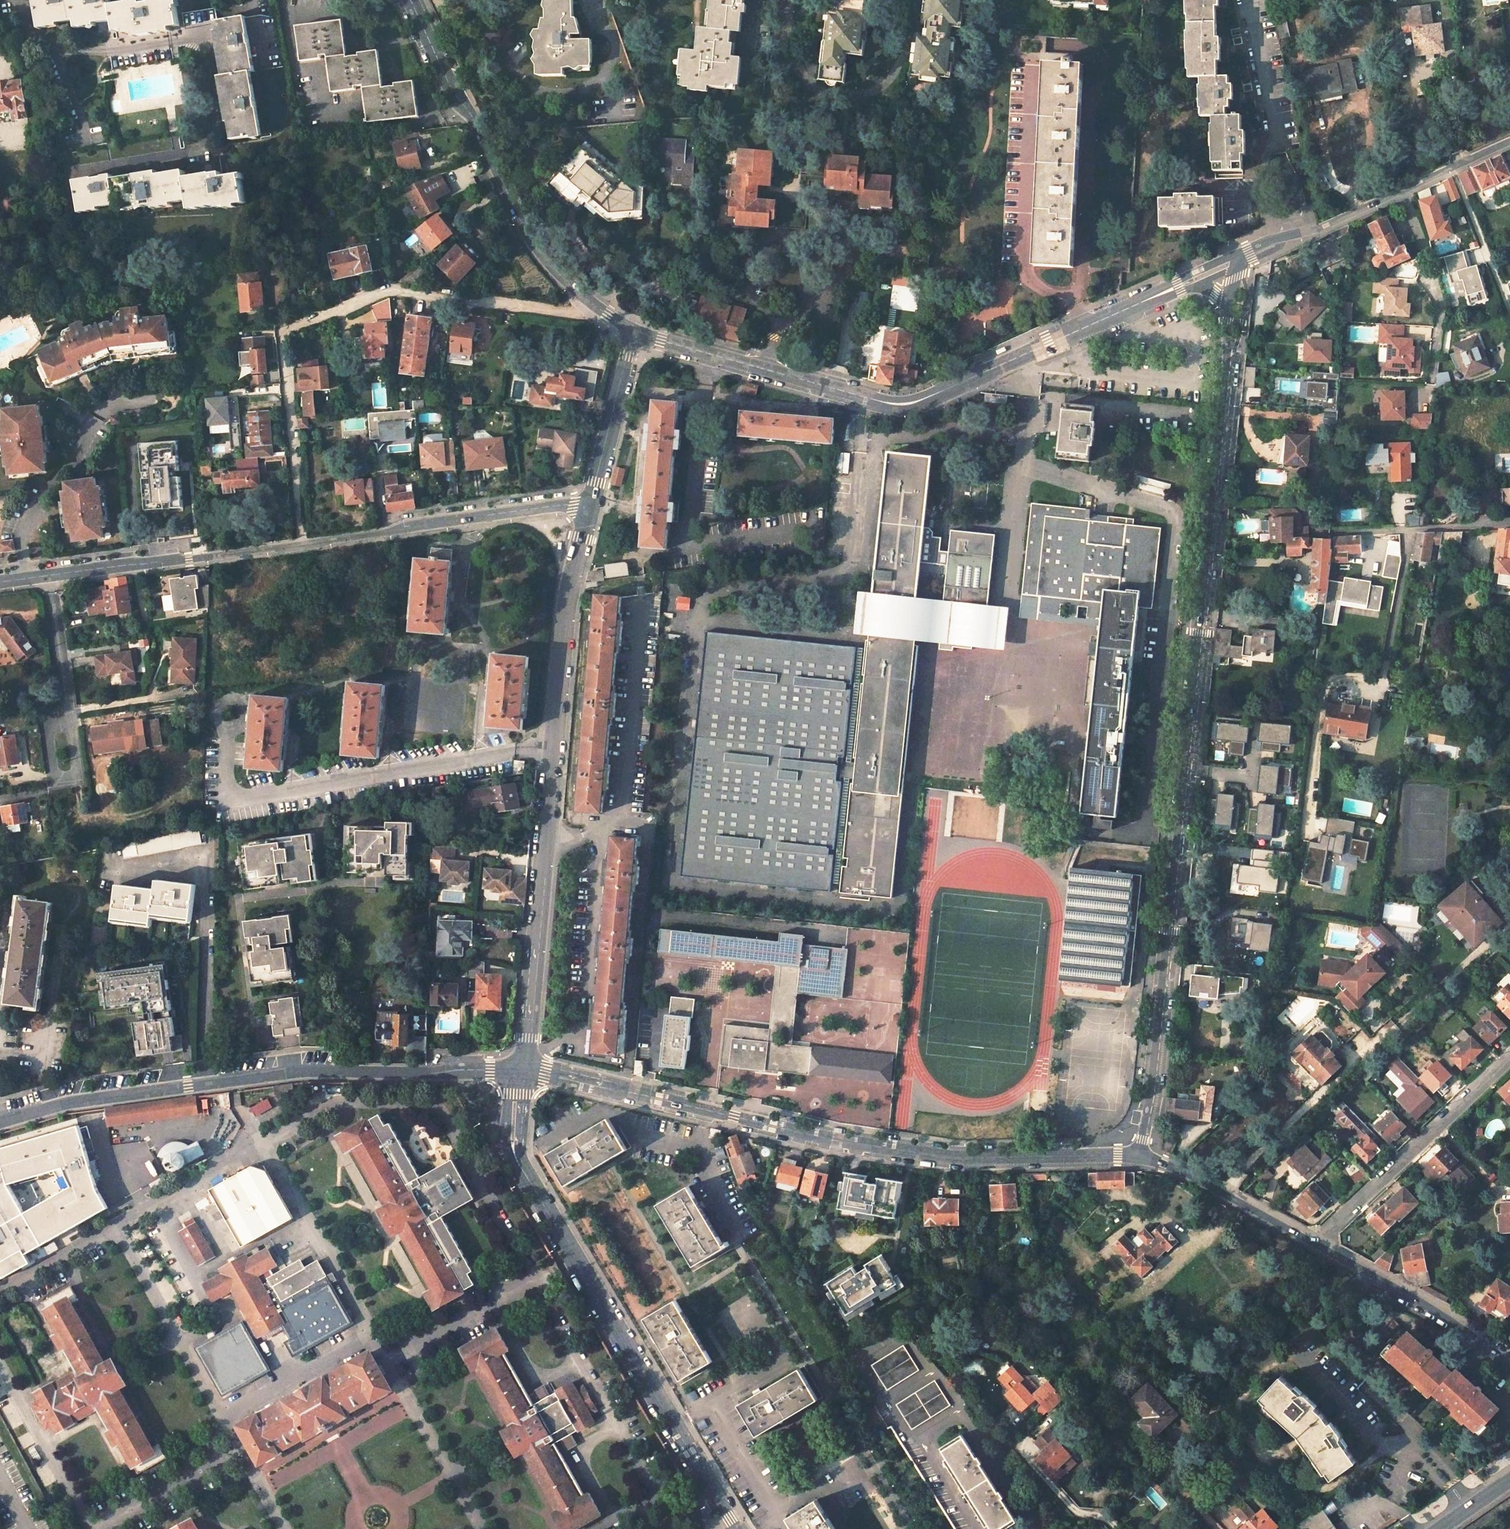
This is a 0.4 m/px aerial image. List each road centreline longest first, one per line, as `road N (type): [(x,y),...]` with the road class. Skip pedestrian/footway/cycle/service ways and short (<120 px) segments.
road 1 (tertiary): [(1229,312),(1152,1095),(1140,1154)]
road 2 (unclassified): [(1140,1154),(945,1157),(522,1071)]
road 3 (unclassified): [(589,506),(0,582)]
road 4 (unclassified): [(589,506),(566,603),(522,1071)]
road 5 (unclassified): [(1143,302),(899,405),(634,330)]
road 6 (unclassified): [(0,1124),(68,1104),(297,1072),(522,1071)]
road 7 (unclassified): [(522,1071),(516,1160),(743,1528)]
road 8 (unclassified): [(634,330),(539,252),(411,0)]
road 9 (residential): [(1316,1244),(1509,1057)]
road 10 (tertiary): [(1509,141),(1316,230),(1280,238)]
road 11 (tertiary): [(1316,1244),(1509,1363)]
road 12 (tertiary): [(1140,1154),(1316,1244)]
road 13 (unclassified): [(634,330),(589,506)]
road 14 (residential): [(1409,530),(1389,650)]

